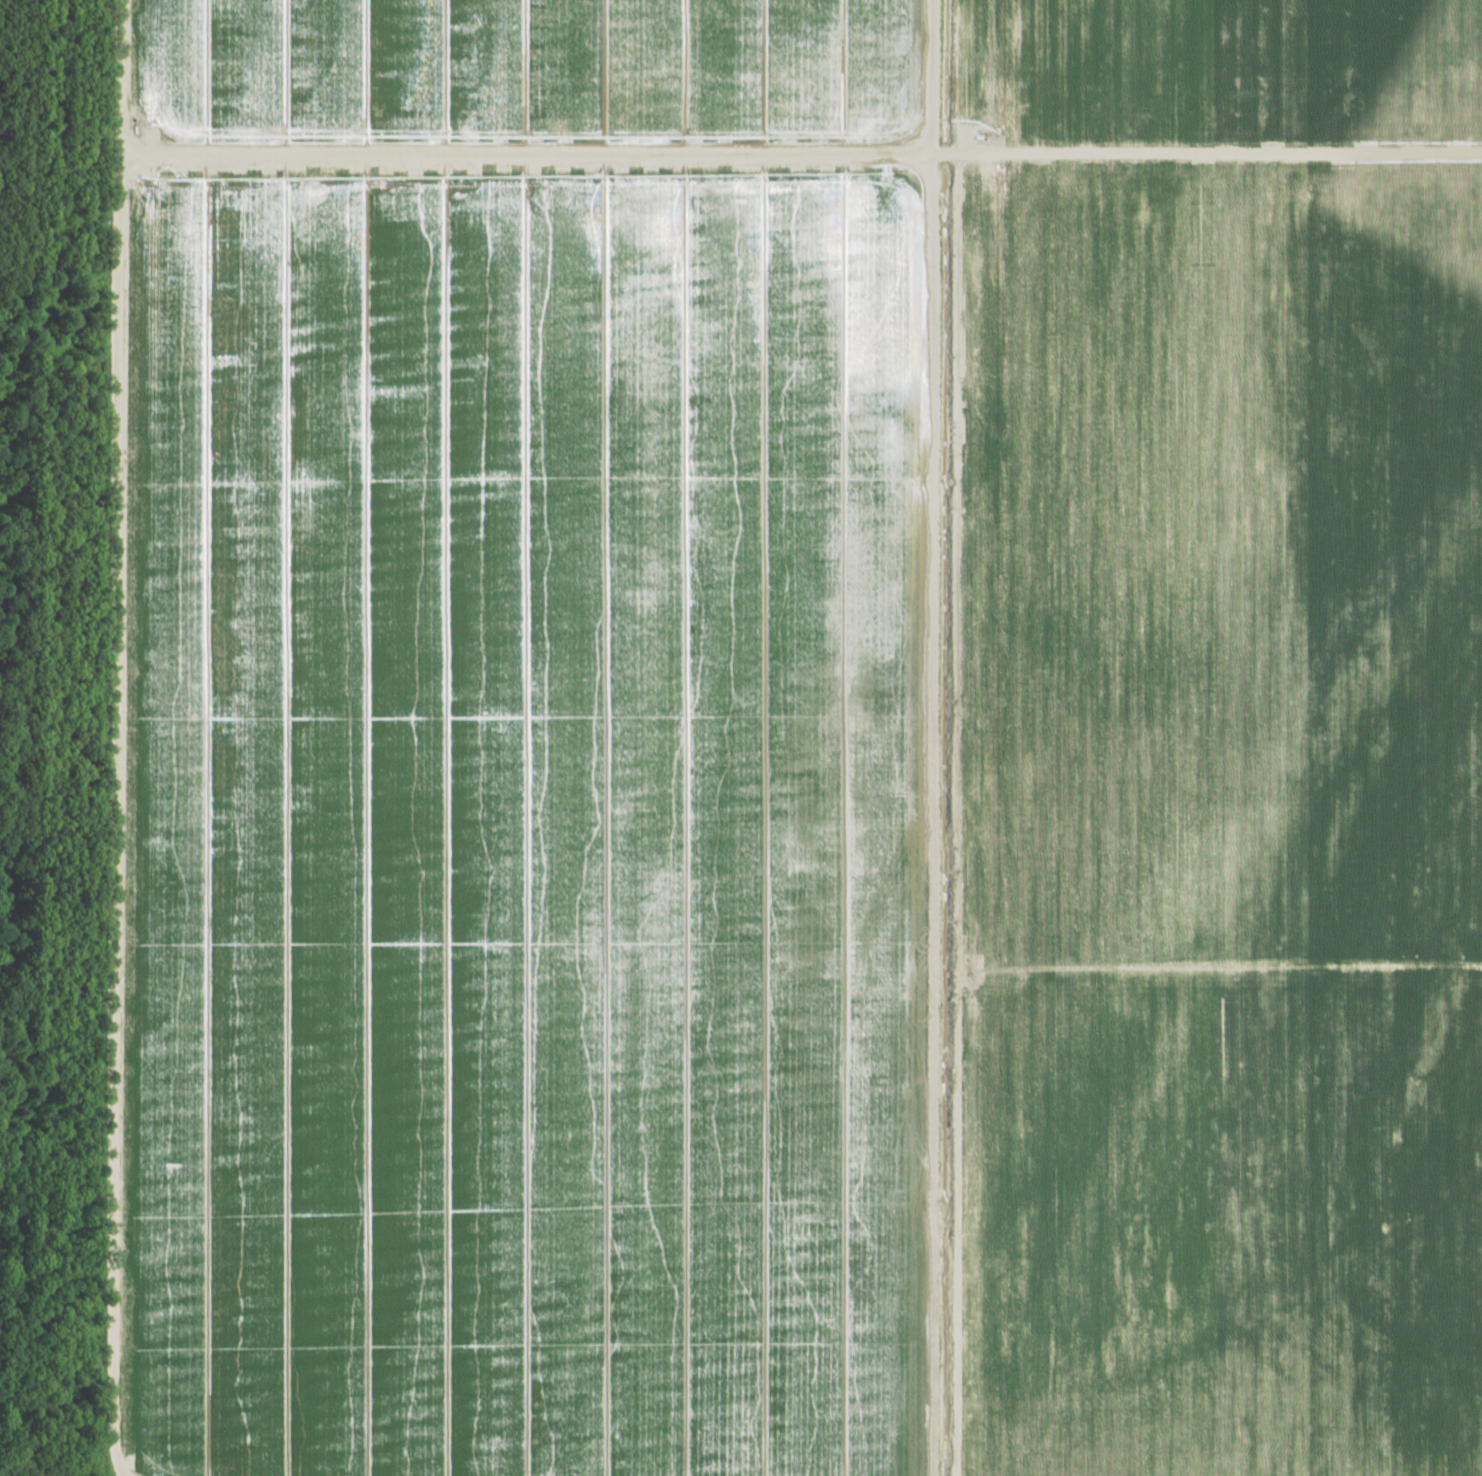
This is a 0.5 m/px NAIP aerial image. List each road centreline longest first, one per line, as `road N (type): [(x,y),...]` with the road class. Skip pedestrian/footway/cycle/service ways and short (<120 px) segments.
road 1 (residential): [(121,1475),(115,799),(125,0)]
road 2 (track): [(1481,1079),(1441,1113),(1442,1141),(1461,1172),(1481,1185)]

